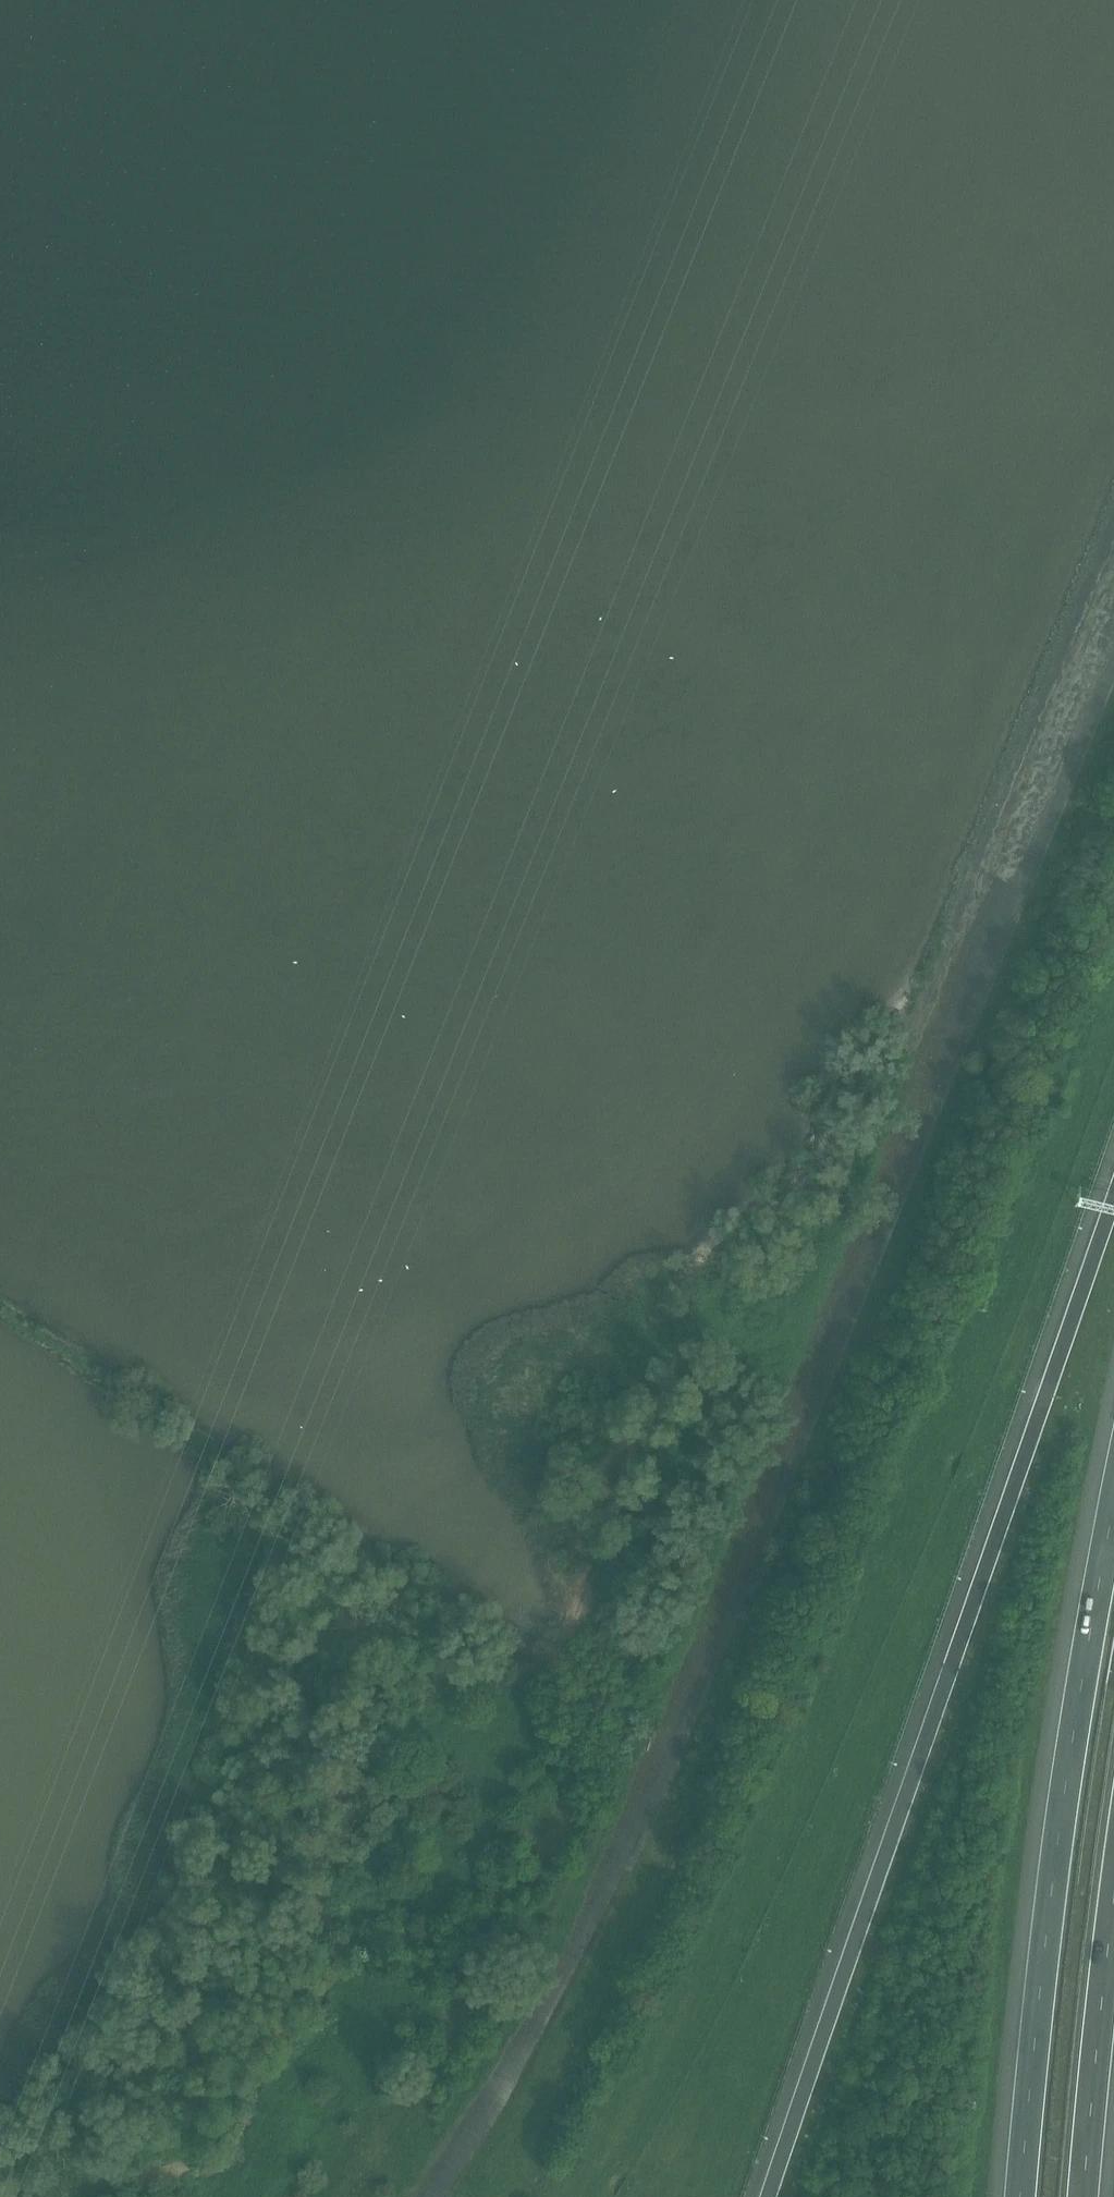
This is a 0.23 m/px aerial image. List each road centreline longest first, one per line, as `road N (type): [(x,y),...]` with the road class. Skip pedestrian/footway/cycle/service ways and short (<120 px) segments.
road 1 (motorway): [(1113,1199),(766,2196)]
road 2 (motorway): [(1113,1508),(1066,1785),(1021,2196)]
road 3 (motorway): [(1085,2196),(1113,1908)]

